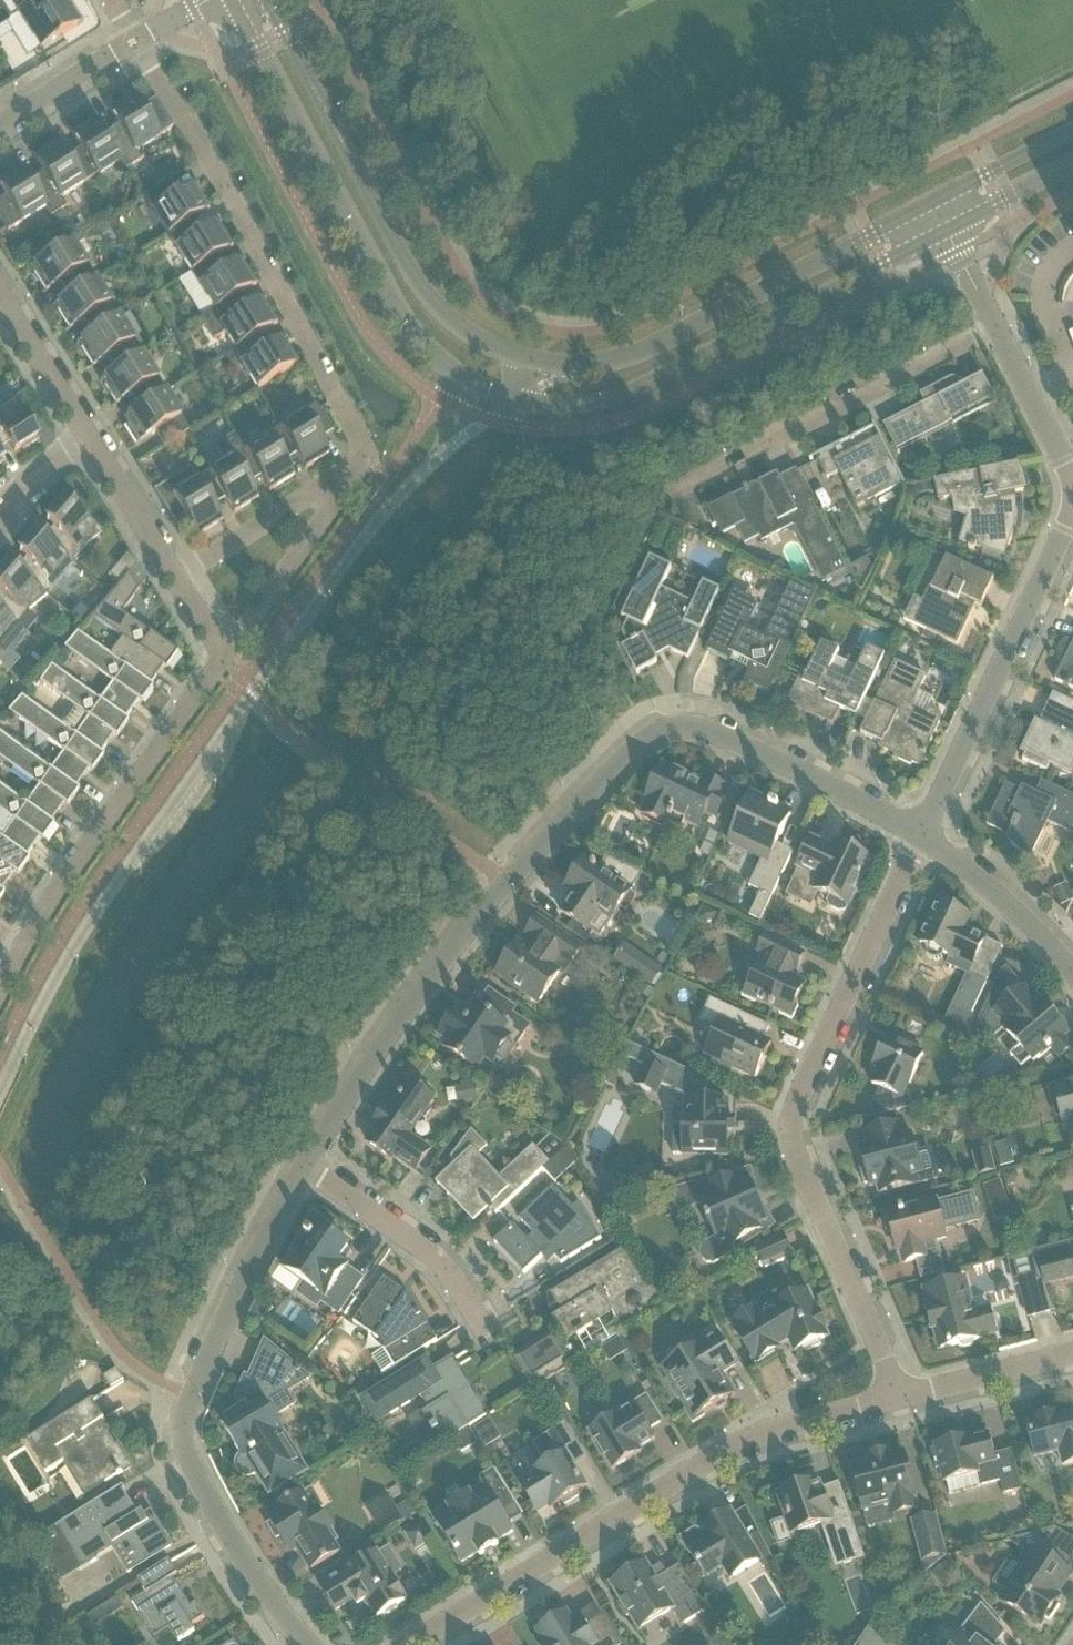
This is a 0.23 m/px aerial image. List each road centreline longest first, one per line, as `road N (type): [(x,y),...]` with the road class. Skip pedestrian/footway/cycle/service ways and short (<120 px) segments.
road 1 (tertiary): [(227,0),(410,335),(475,393),(510,404),(593,406),(626,394),(946,235)]
road 2 (tertiary): [(931,205),(616,364),(559,373),(502,358),(463,338),(413,283),(263,0)]
road 3 (residential): [(303,1179),(470,934),(640,749),(676,734),(722,742),(918,841)]
road 4 (residential): [(897,1404),(795,1164),(790,1132),(918,841)]
road 5 (residential): [(425,1644),(737,1450),(897,1404)]
road 6 (residential): [(301,1644),(202,1500),(181,1432),(303,1179)]
road 7 (residential): [(351,481),(364,460),(234,205),(134,44)]
road 8 (residential): [(226,662),(88,847),(0,990)]
road 9 (residential): [(918,841),(1072,516)]
road 10 (residential): [(994,333),(674,494)]
road 11 (residential): [(481,1329),(431,1259),(303,1179)]
road 12 (residential): [(226,662),(351,481)]
road 13 (residential): [(918,841),(1032,933),(1072,980)]
road 14 (residential): [(175,581),(351,481)]
road 15 (residential): [(897,1404),(1072,1358)]
road 16 (residential): [(1072,492),(994,333)]
road 17 (residential): [(90,439),(0,299)]
road 18 (residential): [(175,581),(90,439)]
road 19 (tertiary): [(1072,134),(931,205)]
road 20 (residential): [(0,127),(134,44)]
road 21 (tertiary): [(946,235),(1072,169)]
road 22 (residential): [(0,519),(90,439)]

